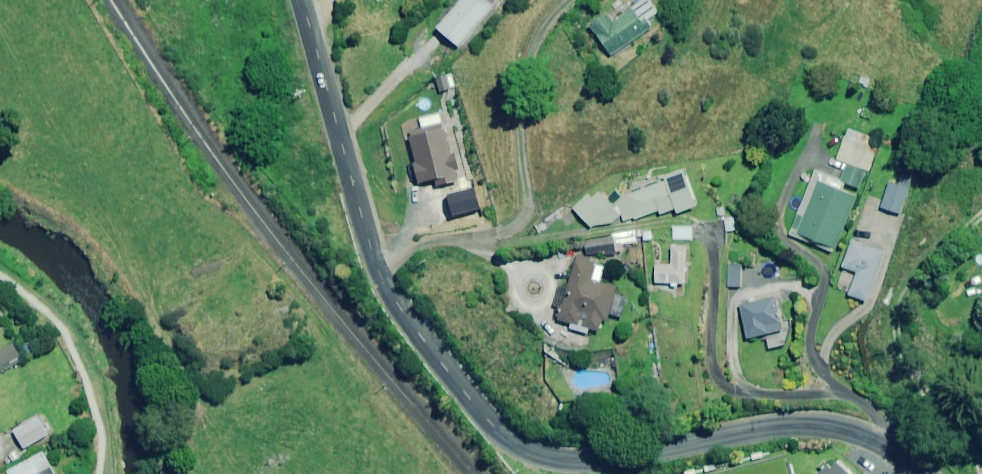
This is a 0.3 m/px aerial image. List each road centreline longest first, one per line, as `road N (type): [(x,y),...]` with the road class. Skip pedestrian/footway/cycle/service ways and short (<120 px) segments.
road 1 (tertiary): [(299,0),(377,268),(477,409),(508,439),(569,460),(608,459),(810,423),(869,439),(921,473)]

